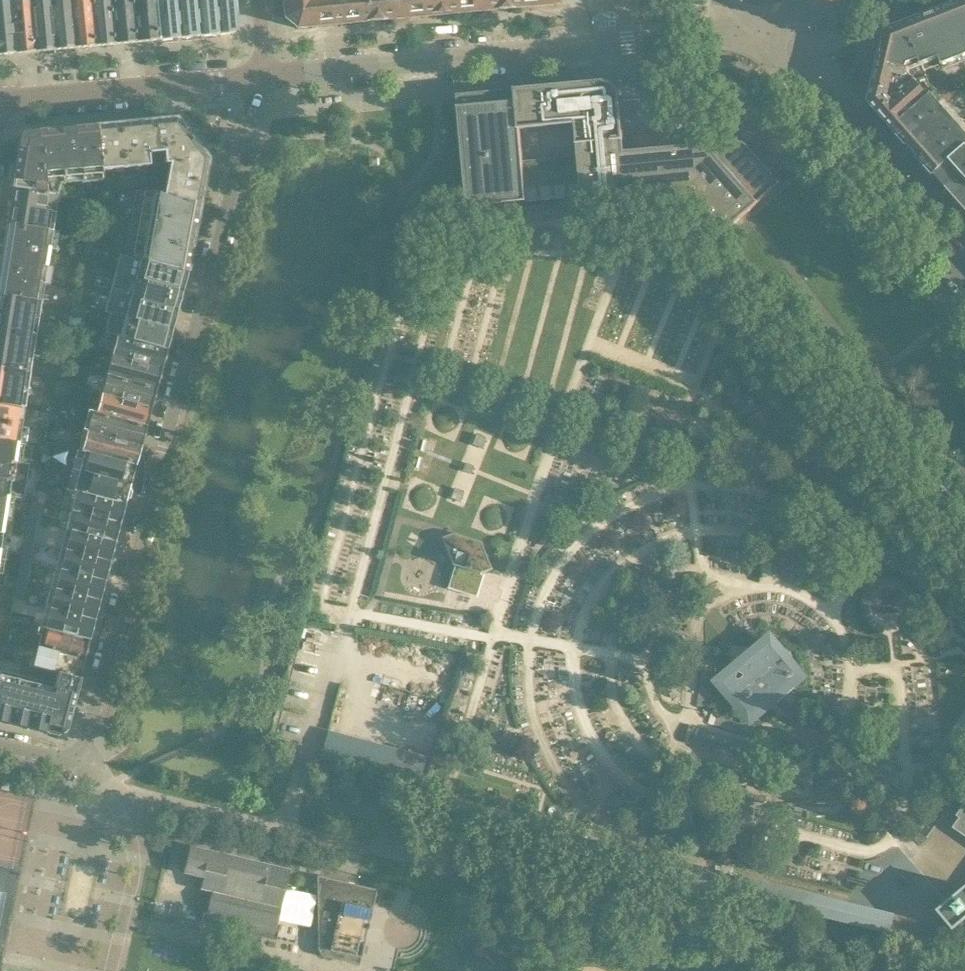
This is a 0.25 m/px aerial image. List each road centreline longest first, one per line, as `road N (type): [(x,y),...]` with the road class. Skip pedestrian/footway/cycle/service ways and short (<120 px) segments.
road 1 (residential): [(0,743),(73,760),(82,752),(259,78)]
road 2 (residential): [(259,78),(677,39)]
road 3 (residential): [(964,276),(750,31)]
road 4 (residential): [(1,102),(259,78)]

